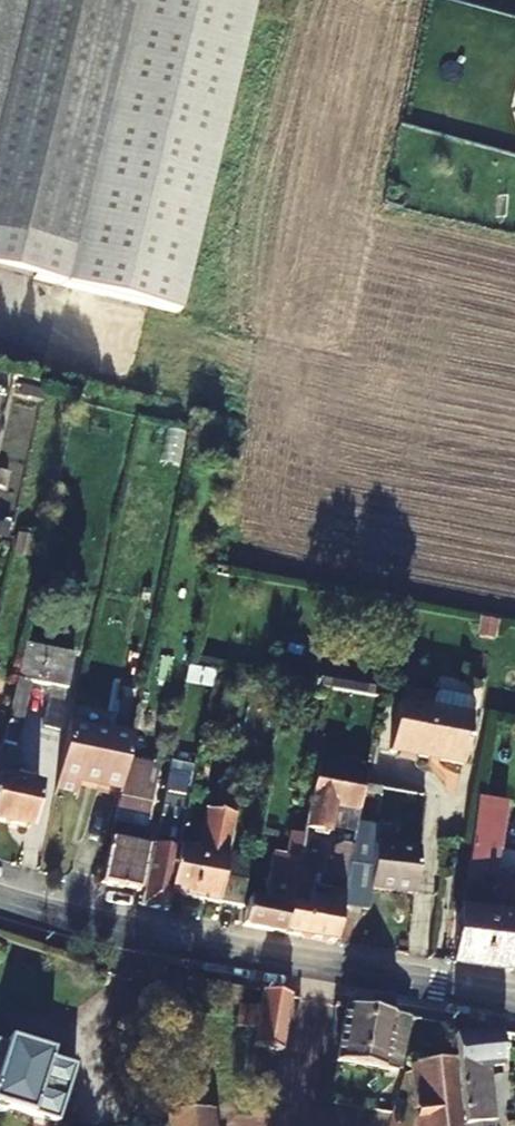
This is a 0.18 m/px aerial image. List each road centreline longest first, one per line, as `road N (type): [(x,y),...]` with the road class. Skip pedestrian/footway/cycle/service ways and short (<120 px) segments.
road 1 (tertiary): [(514,998),(86,926),(0,900)]

